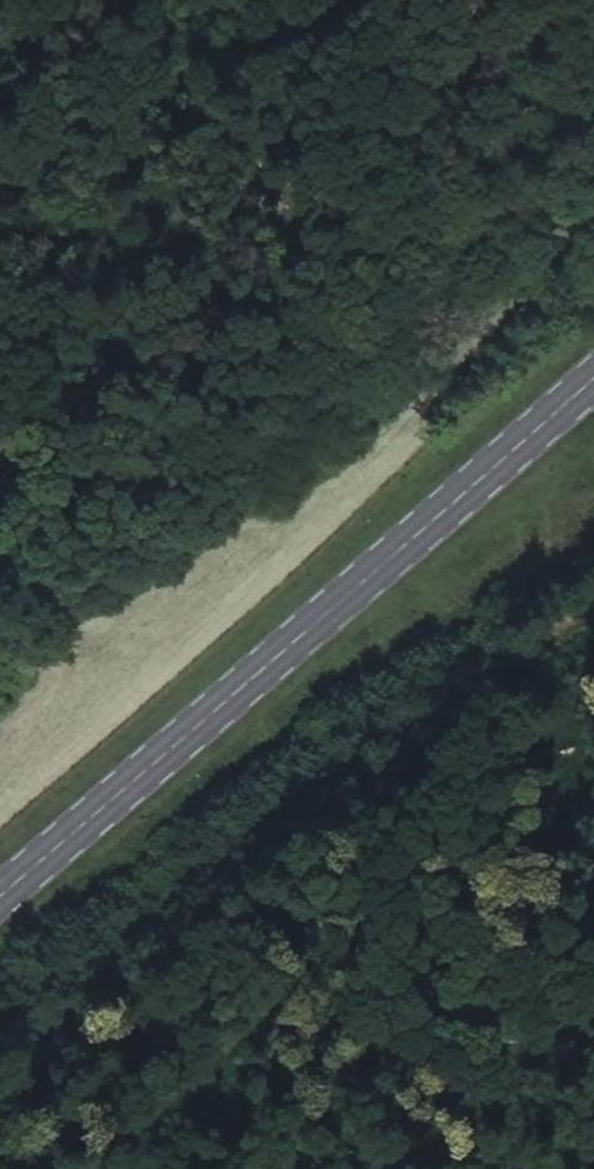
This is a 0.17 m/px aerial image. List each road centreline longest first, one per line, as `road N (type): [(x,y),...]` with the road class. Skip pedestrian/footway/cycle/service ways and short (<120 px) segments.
road 1 (secondary): [(0,917),(593,411)]

